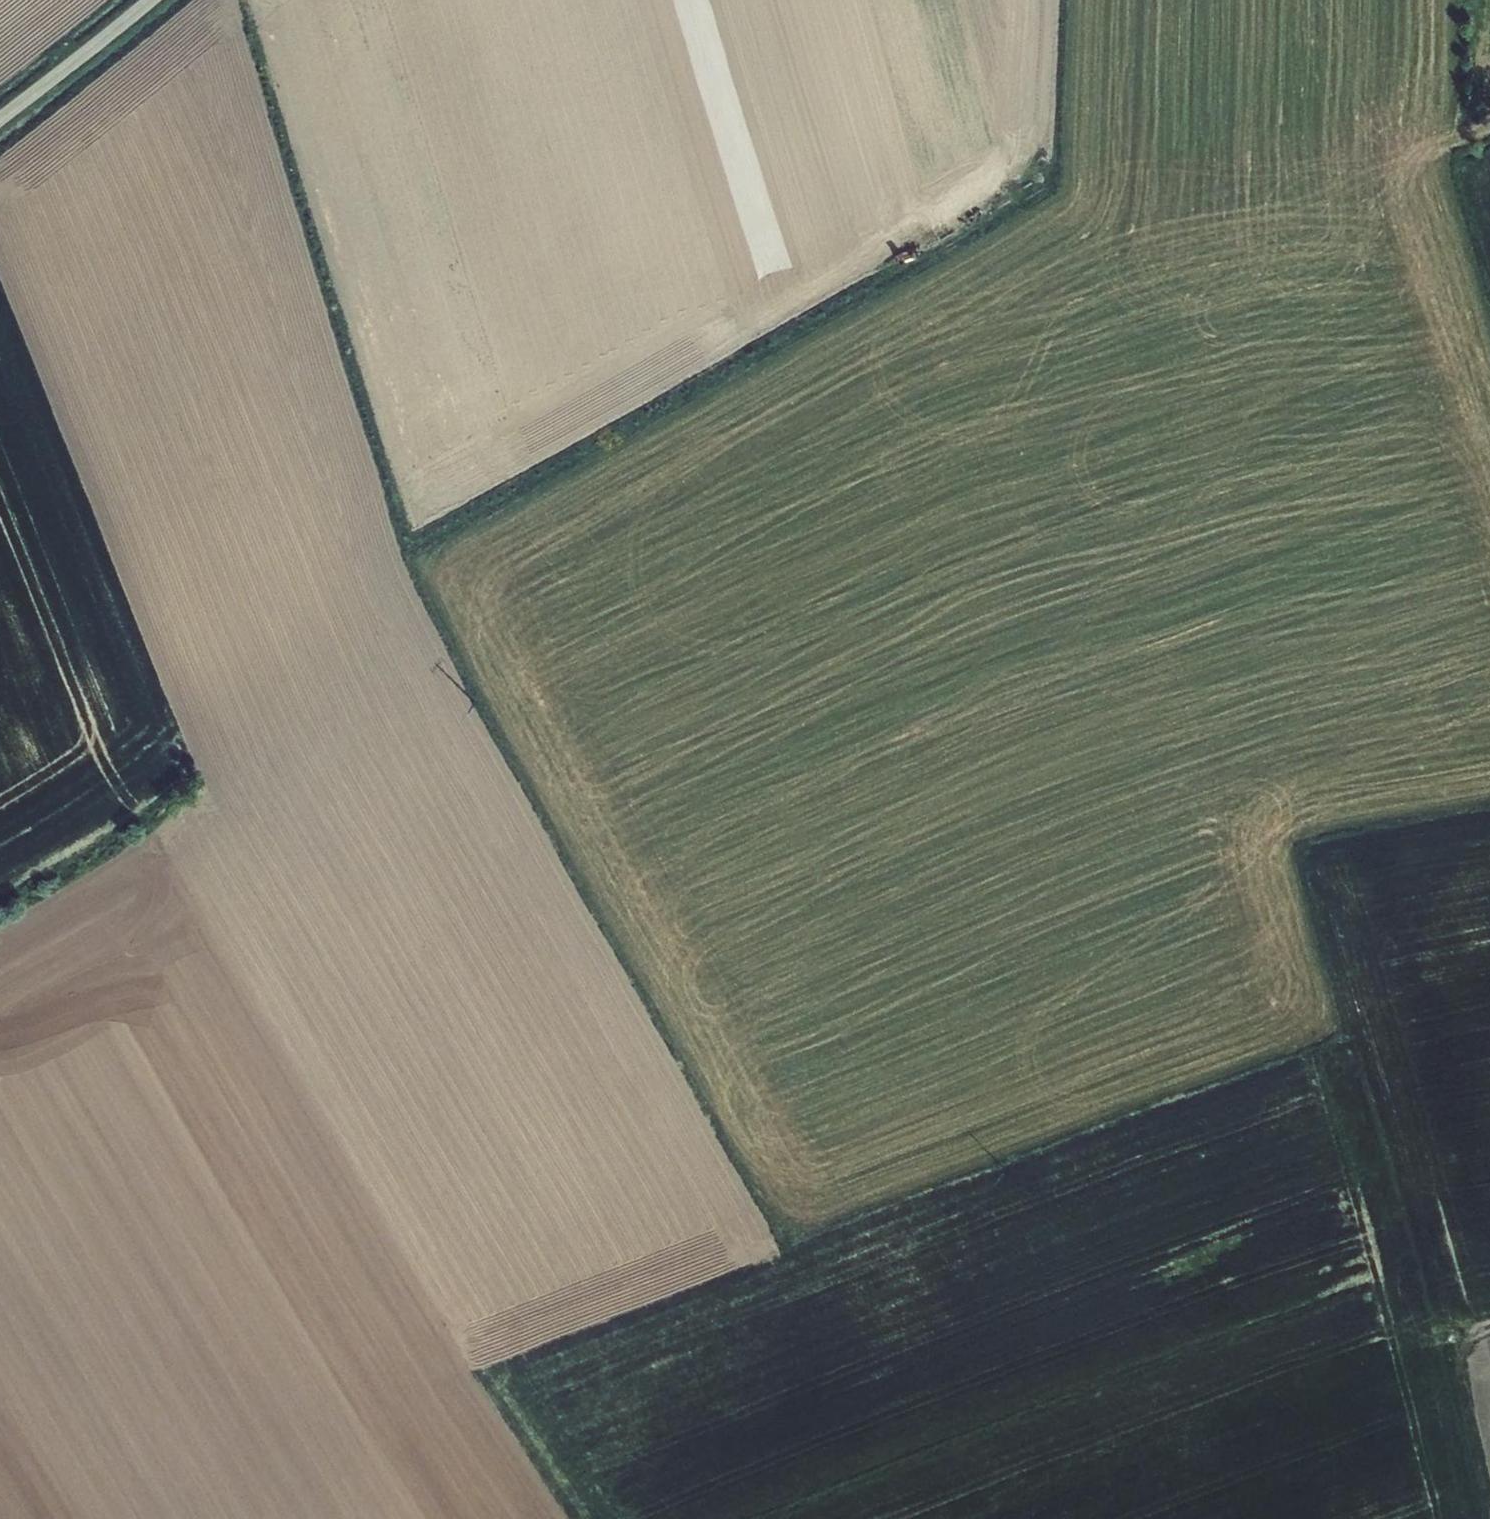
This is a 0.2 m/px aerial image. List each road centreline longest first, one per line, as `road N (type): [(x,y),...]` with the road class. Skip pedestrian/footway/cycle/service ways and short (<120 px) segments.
road 1 (unclassified): [(0,119),(150,0)]

